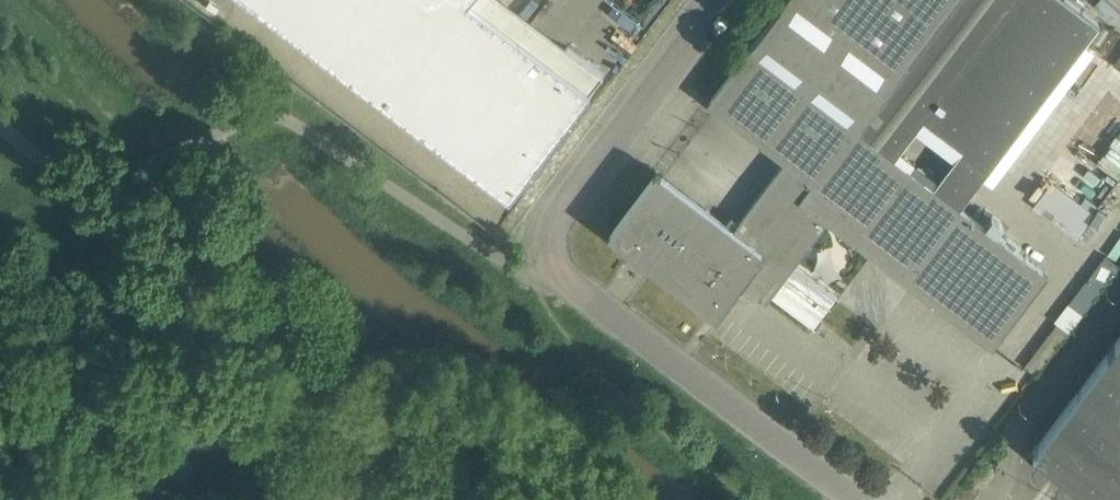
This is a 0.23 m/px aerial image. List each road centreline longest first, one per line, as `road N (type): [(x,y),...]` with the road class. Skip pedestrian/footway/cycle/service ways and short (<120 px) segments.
road 1 (unclassified): [(851,499),(554,273),(561,214),(722,0)]

